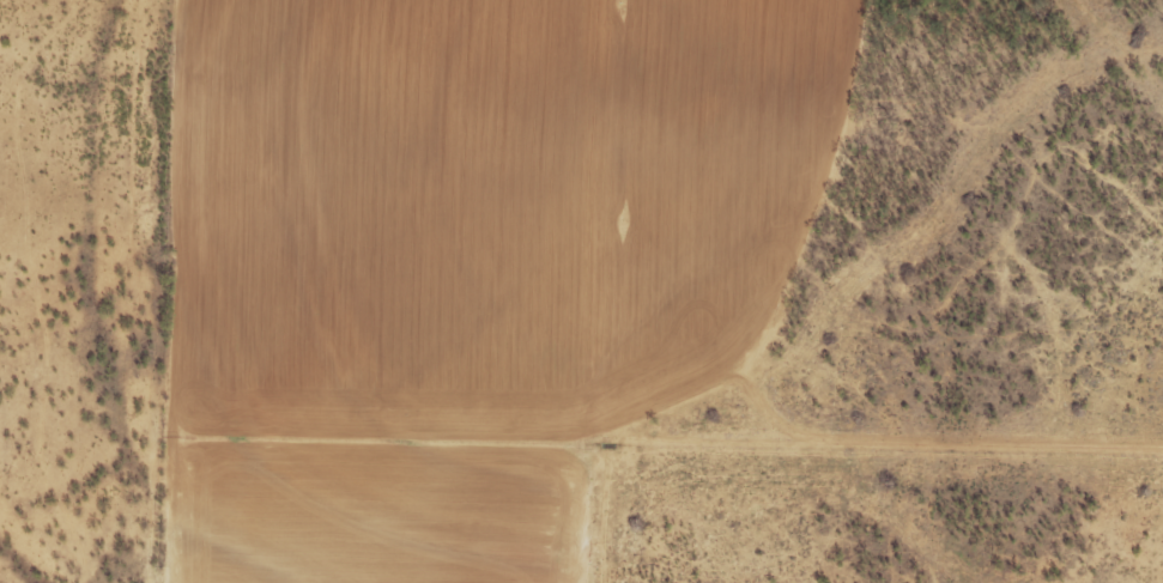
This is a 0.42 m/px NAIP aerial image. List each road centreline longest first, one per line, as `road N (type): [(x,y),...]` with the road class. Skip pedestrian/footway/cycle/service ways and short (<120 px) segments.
road 1 (track): [(588,582),(587,0)]

